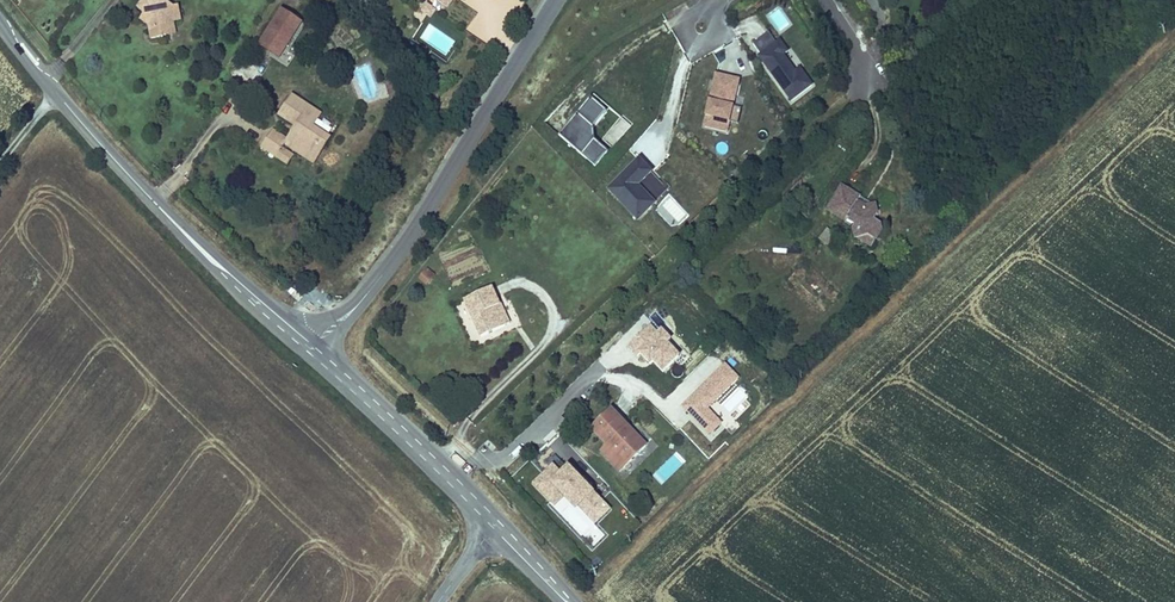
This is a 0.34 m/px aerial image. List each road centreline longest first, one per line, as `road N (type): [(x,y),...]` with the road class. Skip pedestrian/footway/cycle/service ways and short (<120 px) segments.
road 1 (tertiary): [(317,342),(415,233),(556,0)]
road 2 (tertiary): [(304,355),(489,533)]
road 3 (tertiary): [(160,209),(0,23)]
road 4 (tertiary): [(160,209),(191,251),(304,355)]
road 5 (tertiary): [(317,342),(160,209)]
road 6 (tertiary): [(459,471),(317,342)]
road 7 (residential): [(597,371),(499,459),(459,471)]

